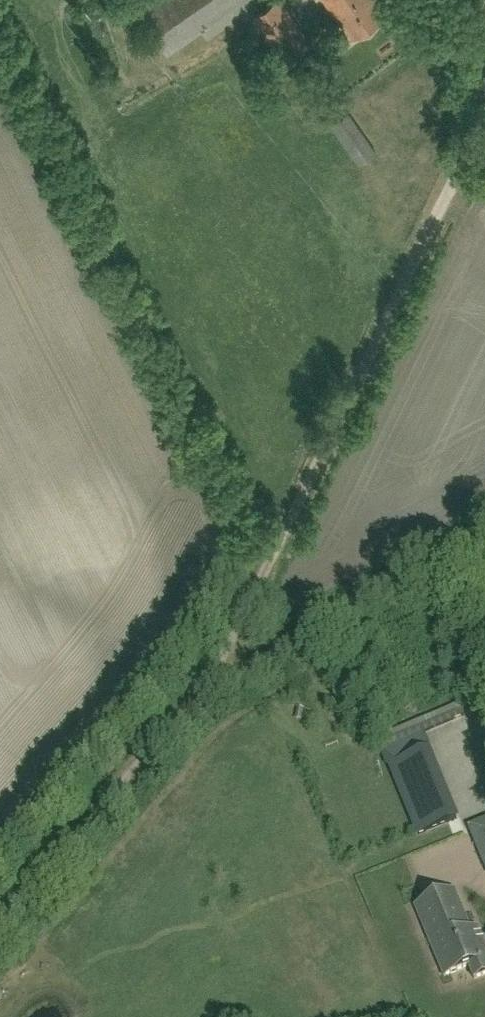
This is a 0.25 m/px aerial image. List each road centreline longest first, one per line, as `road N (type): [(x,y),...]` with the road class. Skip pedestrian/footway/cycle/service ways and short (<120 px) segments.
road 1 (track): [(212,677),(428,230)]
road 2 (track): [(0,921),(212,677)]
road 3 (track): [(484,527),(212,677)]
road 4 (unclassified): [(428,230),(484,118)]

